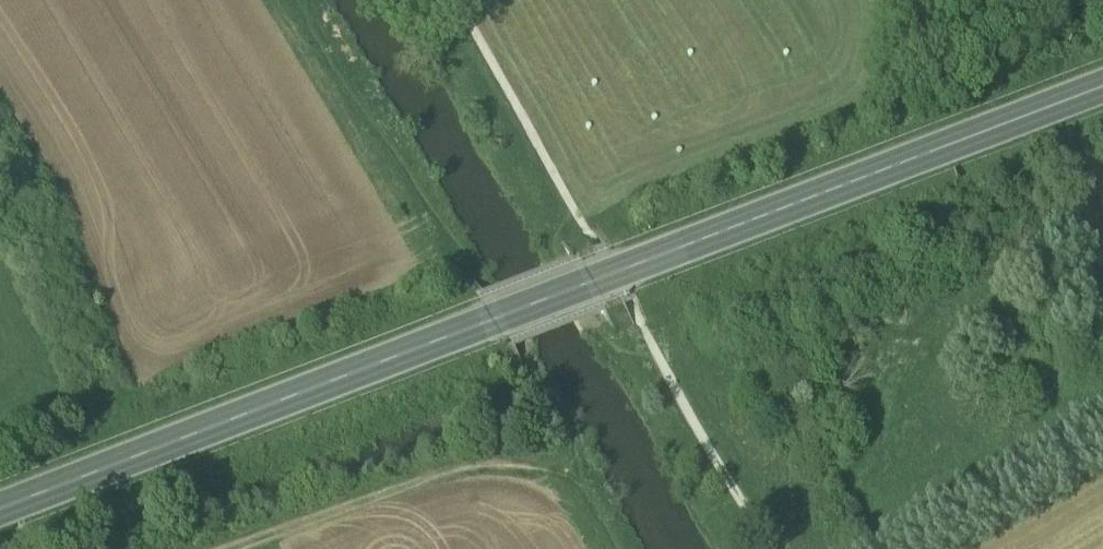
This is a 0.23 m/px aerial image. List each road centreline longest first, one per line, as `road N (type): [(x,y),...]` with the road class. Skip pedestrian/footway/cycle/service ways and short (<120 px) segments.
road 1 (primary): [(0,517),(1102,93)]
road 2 (track): [(773,548),(457,0)]

